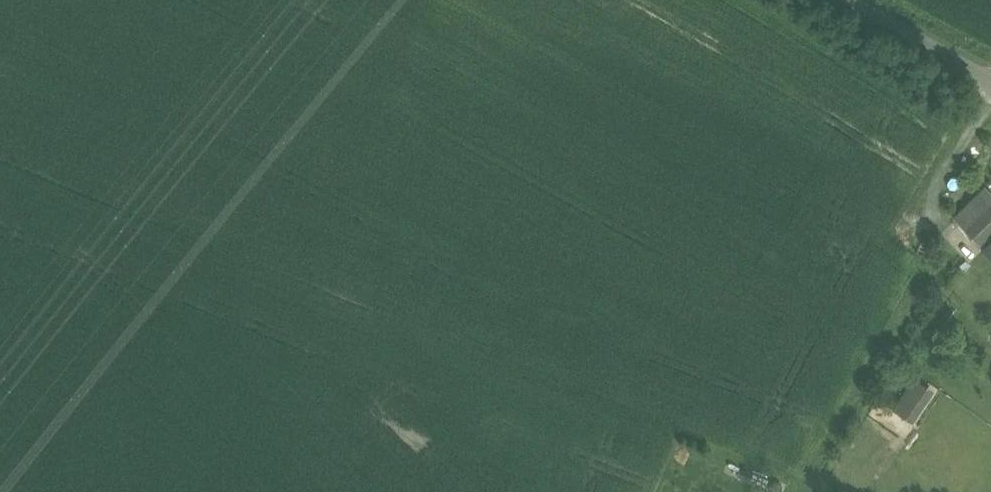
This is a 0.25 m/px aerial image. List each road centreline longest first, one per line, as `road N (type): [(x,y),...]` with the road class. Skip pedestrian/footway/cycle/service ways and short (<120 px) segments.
road 1 (unclassified): [(990,68),(872,0)]

